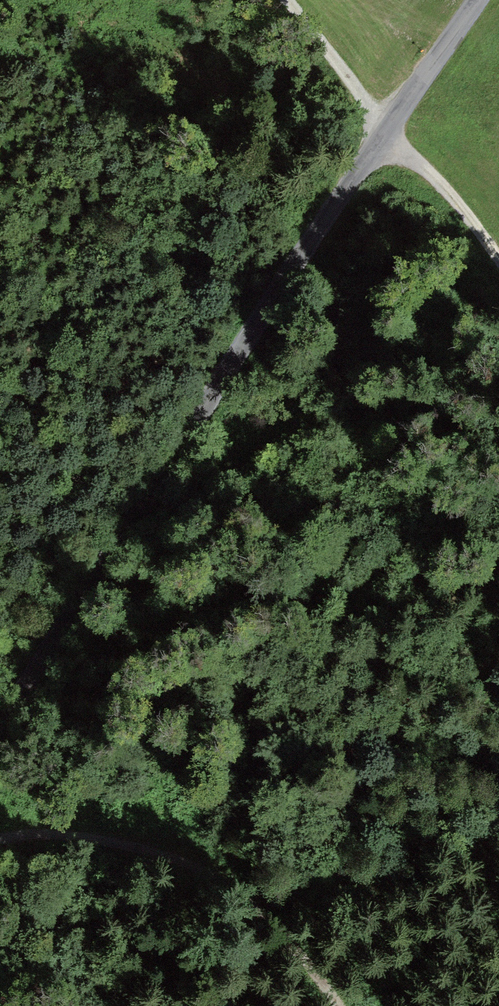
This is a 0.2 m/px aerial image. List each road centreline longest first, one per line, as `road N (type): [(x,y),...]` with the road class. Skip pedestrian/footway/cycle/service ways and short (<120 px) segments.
road 1 (unclassified): [(0,730),(233,356),(479,0)]
road 2 (track): [(0,840),(73,835),(179,866),(273,921),(341,1005)]
road 3 (track): [(283,0),(498,267)]

